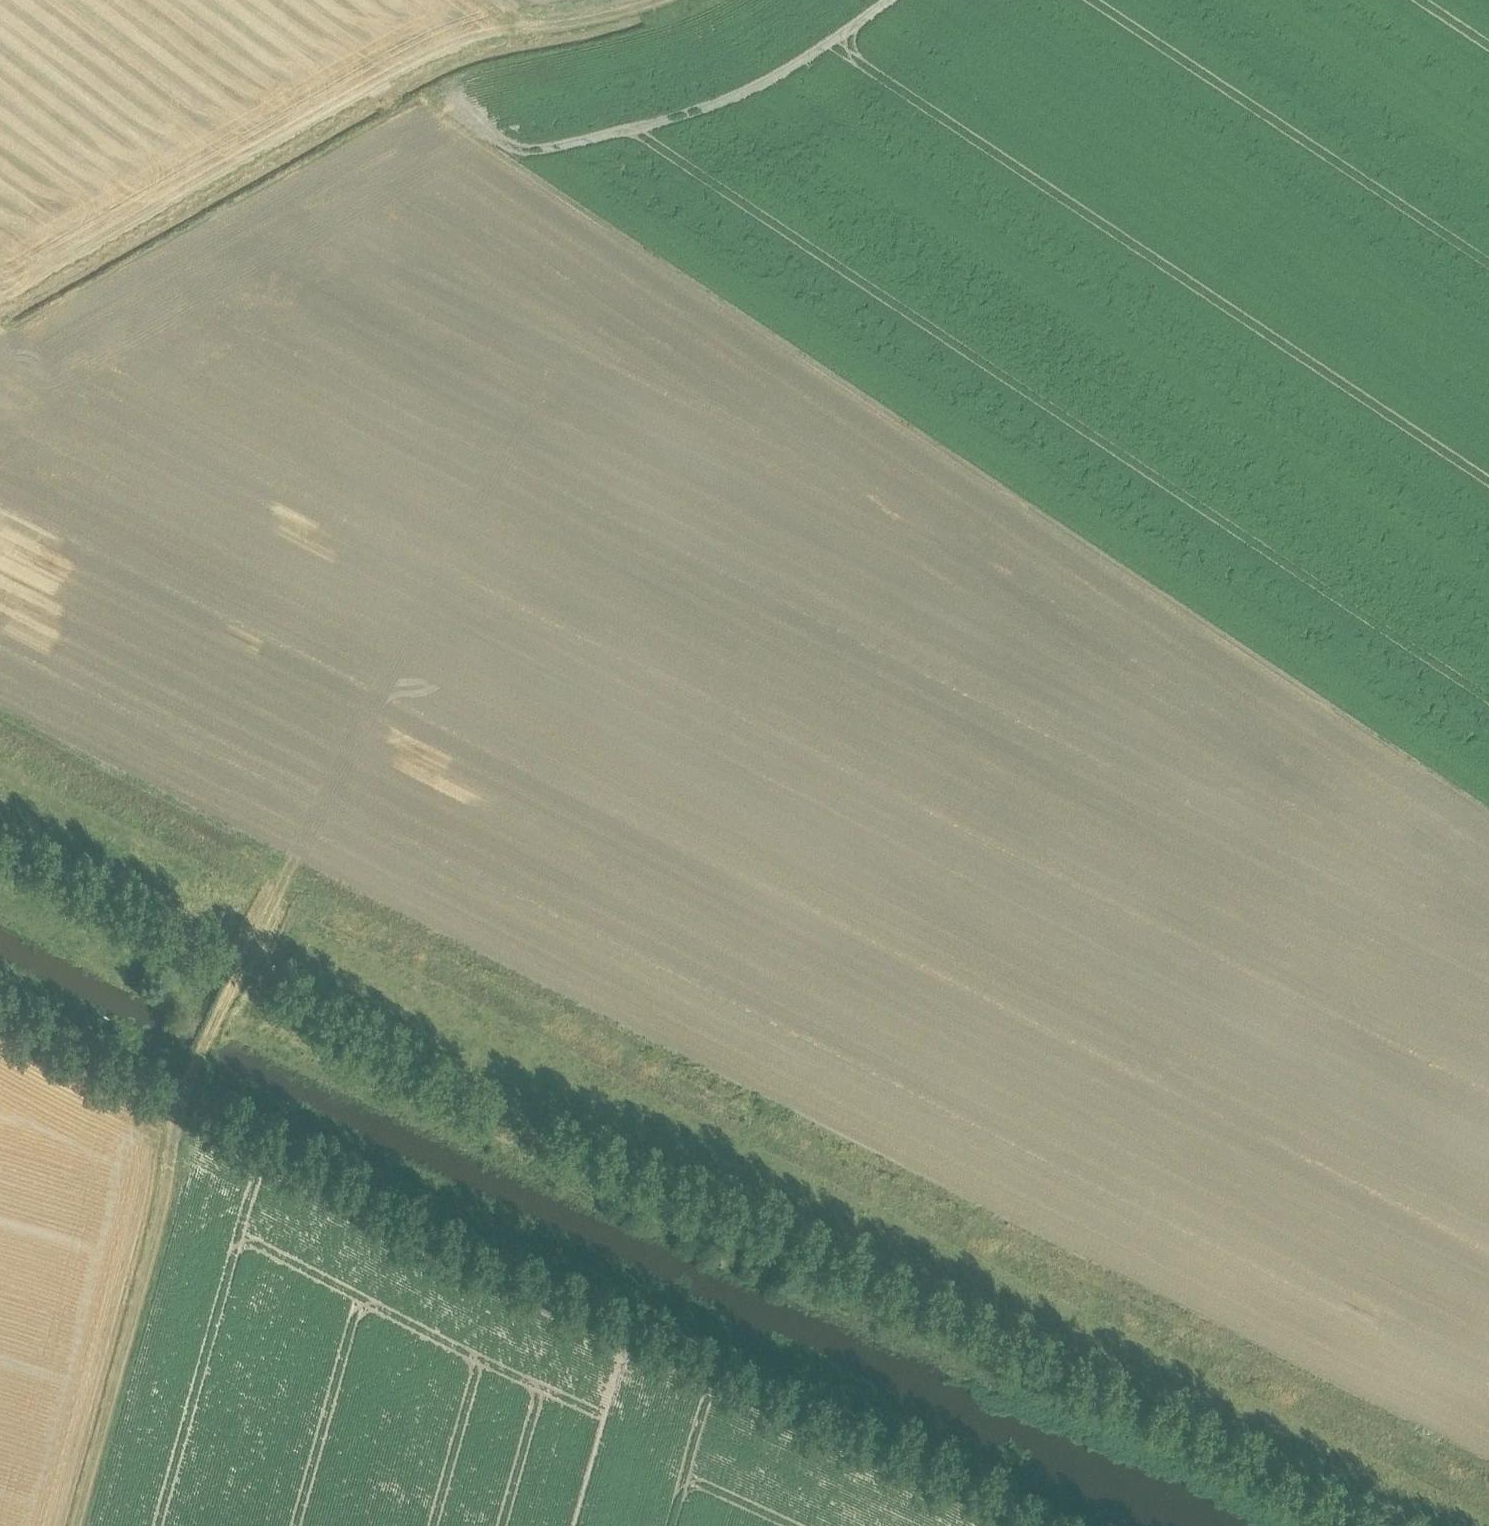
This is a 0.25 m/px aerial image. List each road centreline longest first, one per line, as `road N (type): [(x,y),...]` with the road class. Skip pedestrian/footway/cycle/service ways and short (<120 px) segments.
road 1 (track): [(76,1525),(164,1204),(180,1109),(301,853)]

